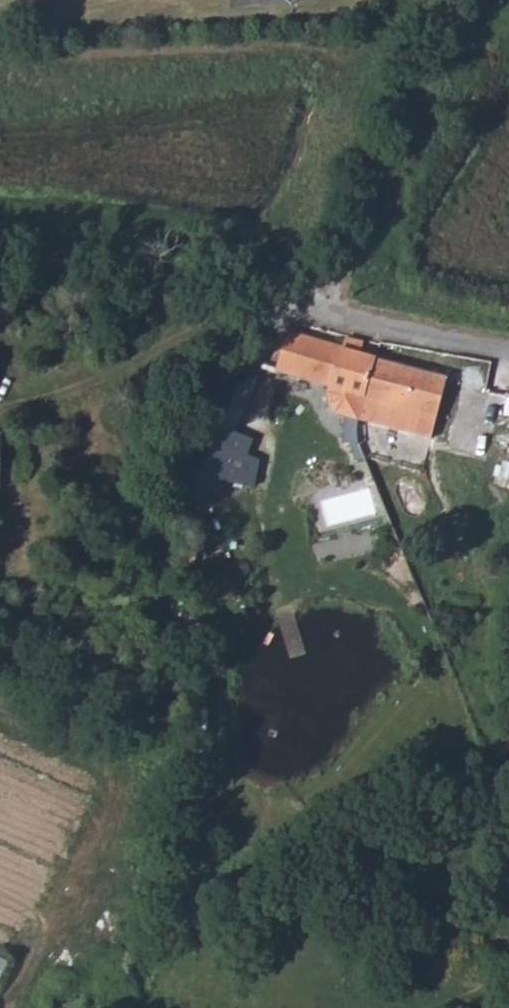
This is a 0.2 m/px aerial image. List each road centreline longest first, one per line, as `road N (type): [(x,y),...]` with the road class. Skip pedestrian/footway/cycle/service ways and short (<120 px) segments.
road 1 (track): [(302,306),(257,267),(0,259)]
road 2 (unclassified): [(508,346),(302,306)]

